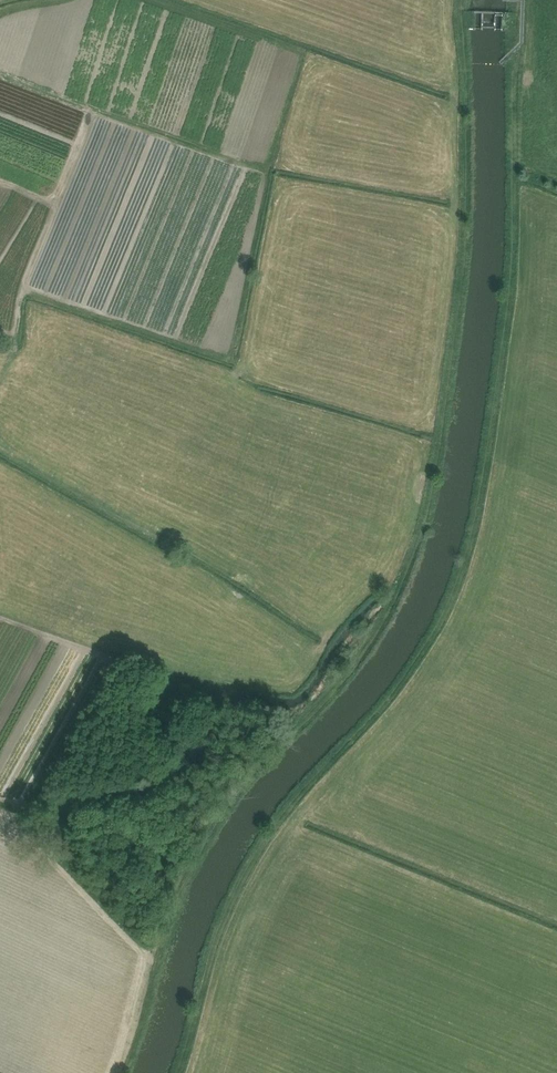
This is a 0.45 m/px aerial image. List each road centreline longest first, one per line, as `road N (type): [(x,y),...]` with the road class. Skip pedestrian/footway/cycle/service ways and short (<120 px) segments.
road 1 (track): [(178,1072),(218,929),(245,869),(283,812),(394,696),(459,582),(489,448),(512,278),(521,0)]

